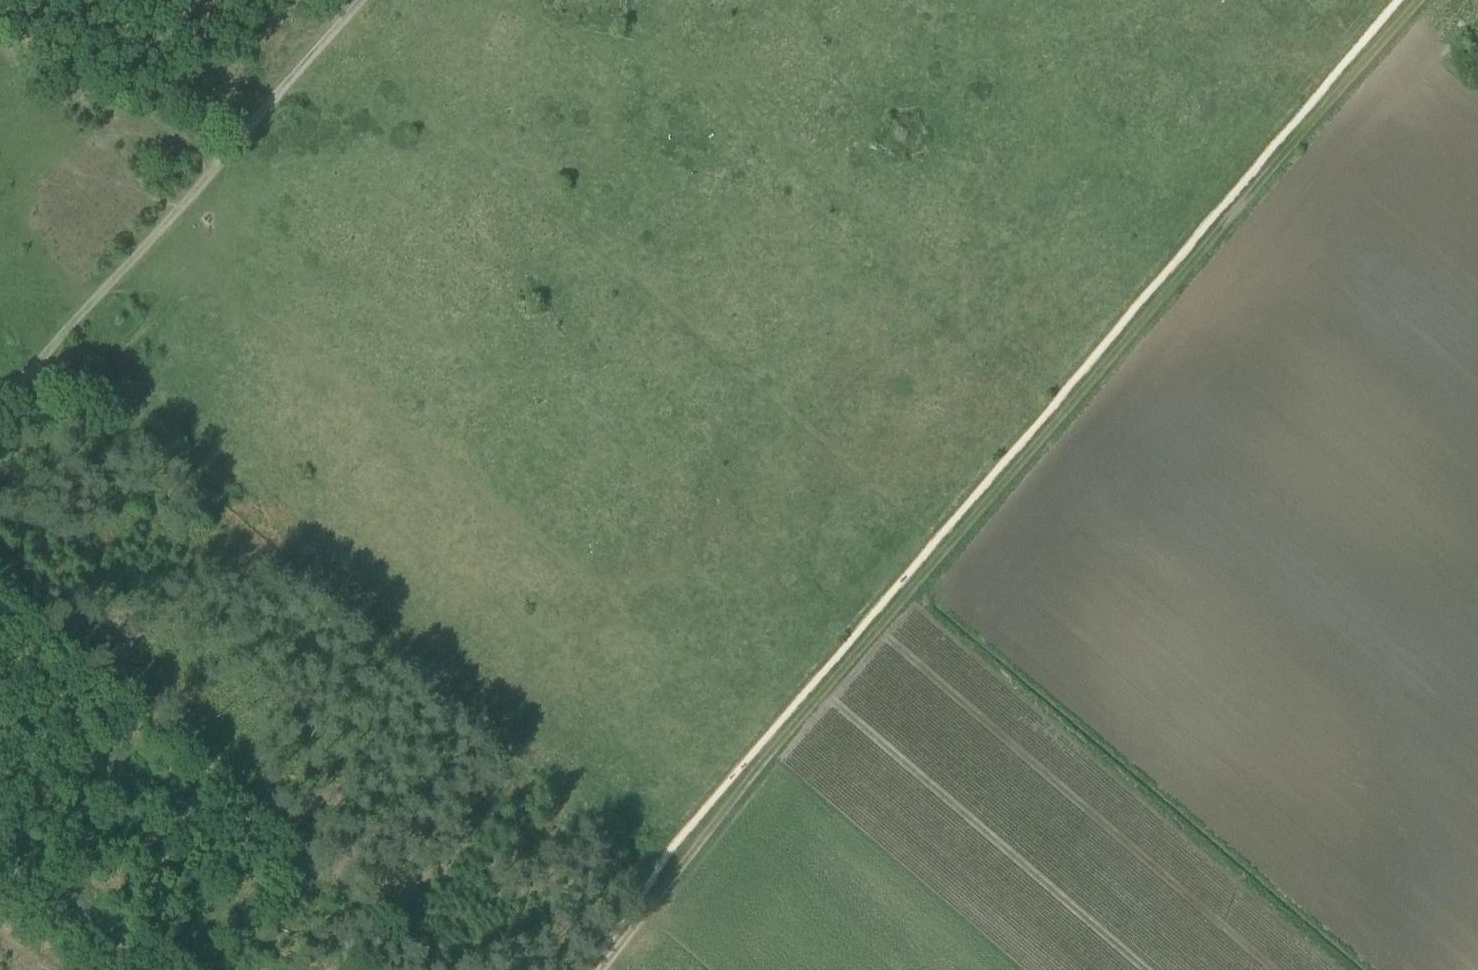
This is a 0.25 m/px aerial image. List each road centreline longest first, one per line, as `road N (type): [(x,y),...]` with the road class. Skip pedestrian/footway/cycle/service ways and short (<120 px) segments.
road 1 (track): [(600,969),(744,787),(1420,0)]
road 2 (track): [(0,406),(362,0)]
road 3 (track): [(0,862),(125,969)]

